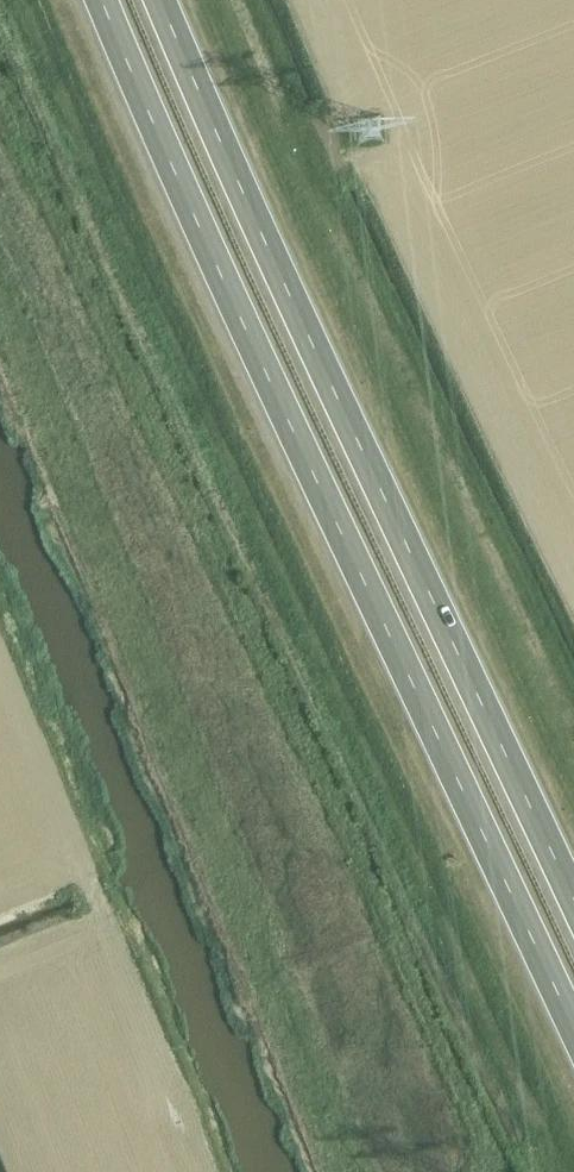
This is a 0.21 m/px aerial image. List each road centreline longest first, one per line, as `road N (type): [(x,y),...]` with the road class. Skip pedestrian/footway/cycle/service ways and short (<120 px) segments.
road 1 (trunk): [(105,0),(216,257),(573,1023)]
road 2 (trunk): [(573,896),(256,220),(163,0)]

